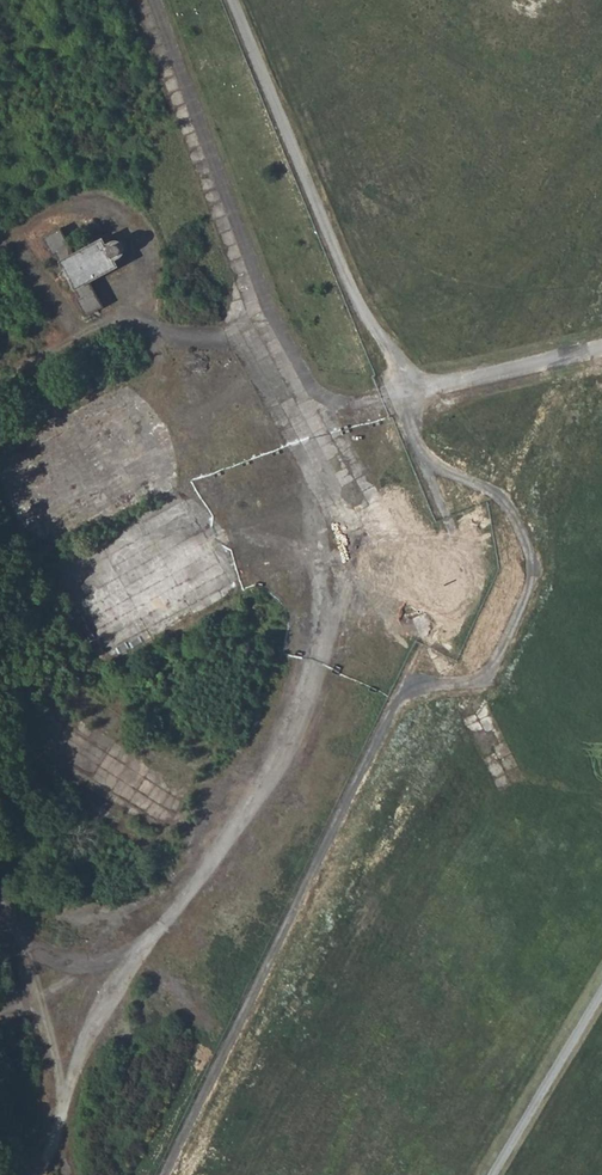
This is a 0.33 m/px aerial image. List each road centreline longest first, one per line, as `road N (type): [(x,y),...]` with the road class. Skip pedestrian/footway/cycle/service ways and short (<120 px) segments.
road 1 (unclassified): [(34,1174),(94,1026),(129,965),(292,748),(363,515),(277,335),(148,0)]
road 2 (track): [(404,403),(455,539),(452,577),(162,1174)]
road 3 (track): [(66,1108),(0,897)]

